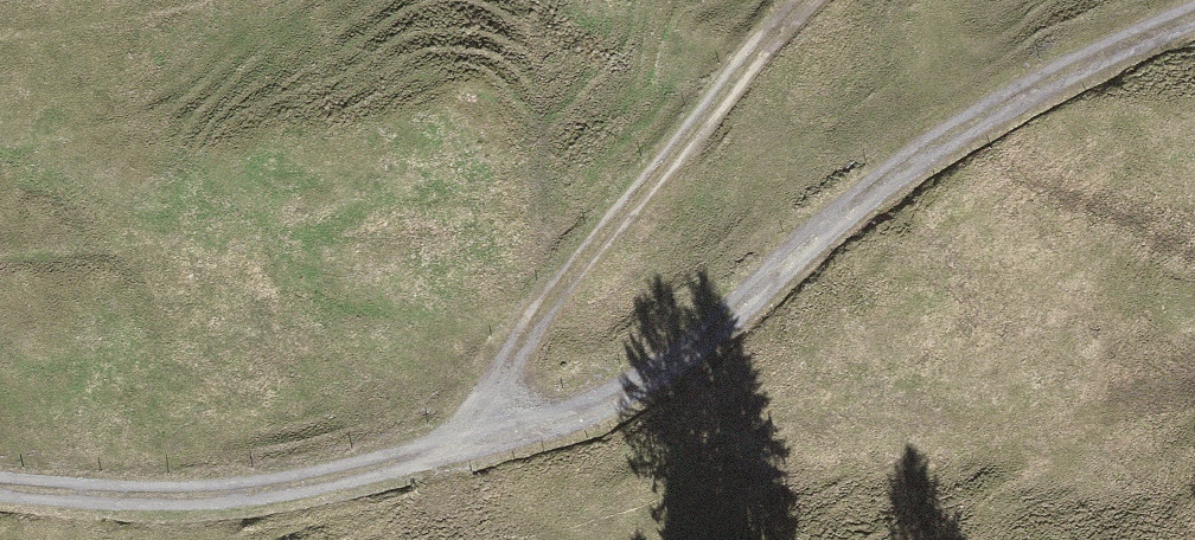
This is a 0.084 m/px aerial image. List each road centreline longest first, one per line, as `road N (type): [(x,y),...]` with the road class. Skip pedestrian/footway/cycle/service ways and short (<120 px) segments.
road 1 (track): [(1194,16),(1052,79),(837,214),(611,399),(329,482),(66,506),(0,494)]
road 2 (track): [(815,0),(620,214),(458,438)]

